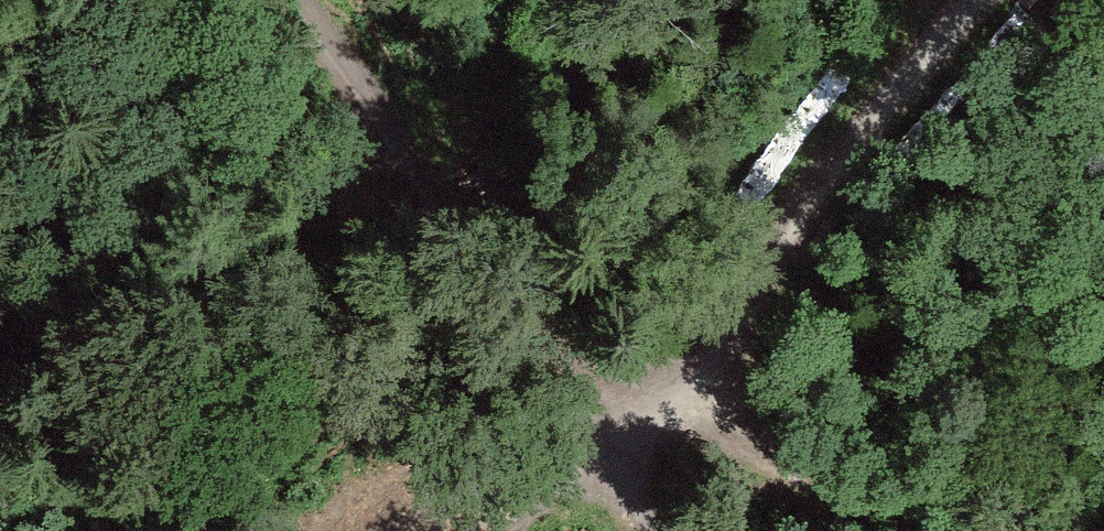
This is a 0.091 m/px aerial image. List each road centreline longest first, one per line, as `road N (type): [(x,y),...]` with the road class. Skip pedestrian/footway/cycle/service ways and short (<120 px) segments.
road 1 (track): [(289,0),(639,415)]
road 2 (track): [(970,0),(698,357)]
road 3 (track): [(698,357),(1048,530)]
road 4 (track): [(639,415),(564,475),(474,530)]
road 5 (track): [(639,415),(645,507),(661,530)]

